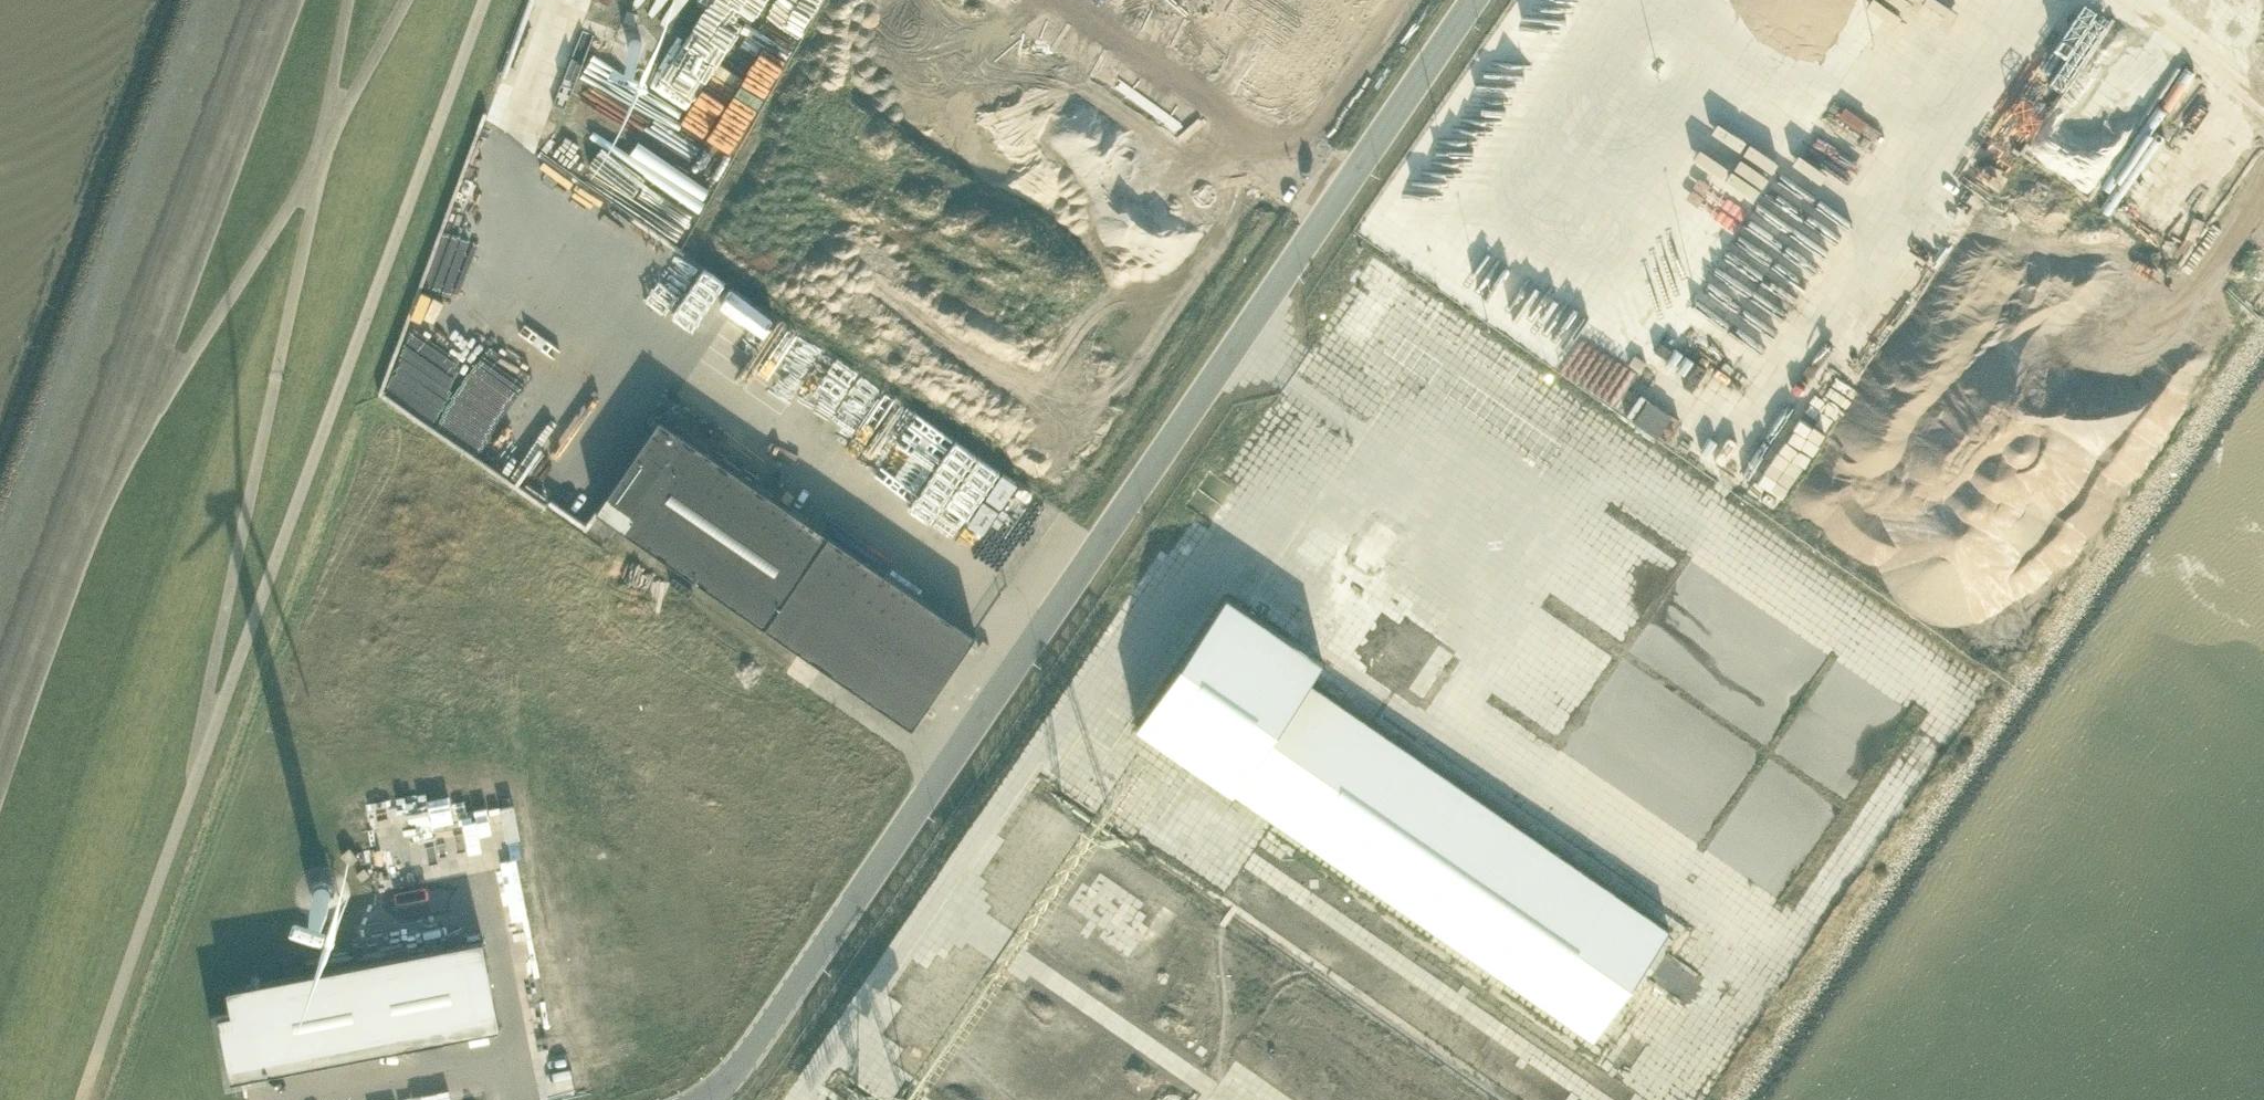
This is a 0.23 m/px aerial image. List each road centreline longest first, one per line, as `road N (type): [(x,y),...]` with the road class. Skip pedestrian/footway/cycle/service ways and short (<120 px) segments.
road 1 (unclassified): [(711,1099),(742,1071),(1473,0)]
road 2 (unclassified): [(83,1099),(486,0)]

